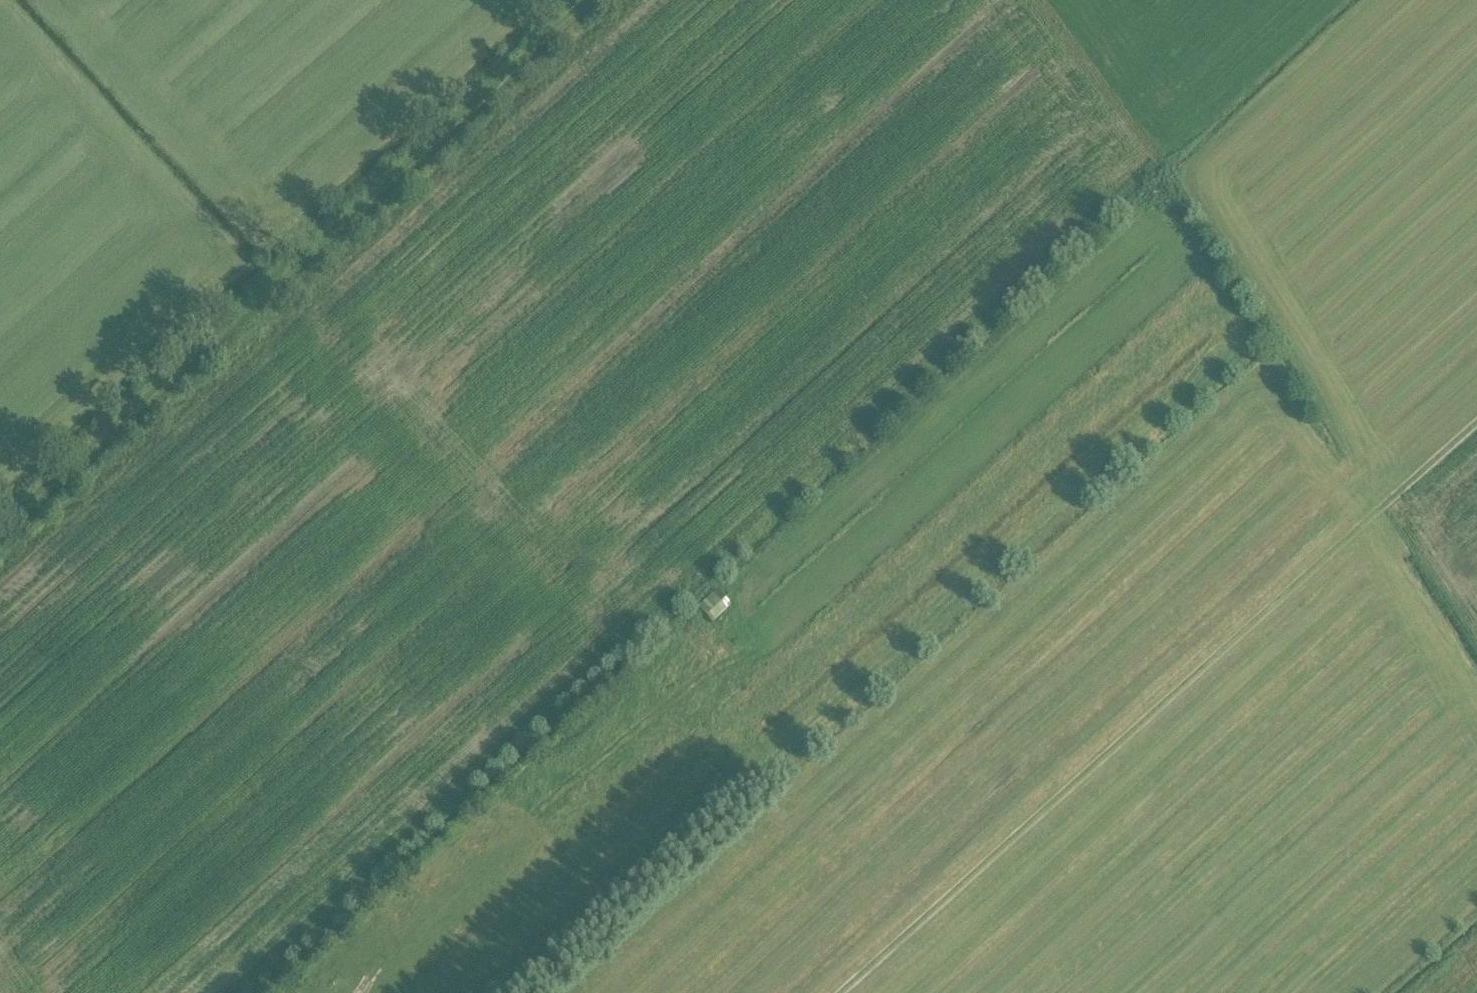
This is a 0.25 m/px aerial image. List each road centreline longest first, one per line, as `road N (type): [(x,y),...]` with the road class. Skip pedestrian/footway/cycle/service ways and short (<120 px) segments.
road 1 (track): [(839,992),(1476,422)]
road 2 (track): [(595,0),(0,535)]

